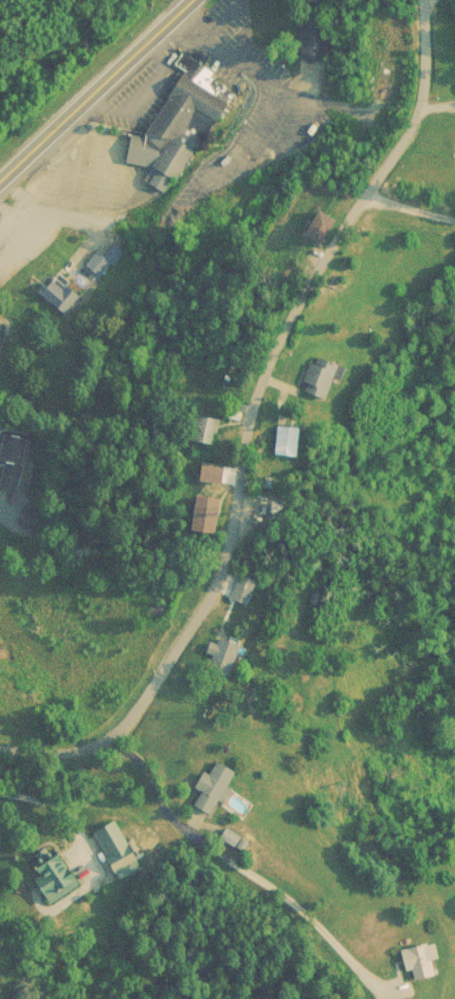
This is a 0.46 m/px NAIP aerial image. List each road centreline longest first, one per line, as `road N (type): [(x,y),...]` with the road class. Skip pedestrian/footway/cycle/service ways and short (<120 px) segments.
road 1 (residential): [(0,747),(44,752),(108,736),(194,629),(228,554),(257,380),(417,115),(421,0)]
road 2 (residential): [(108,736),(191,838),(260,873),(390,996)]
road 3 (primary): [(192,0),(0,182)]

